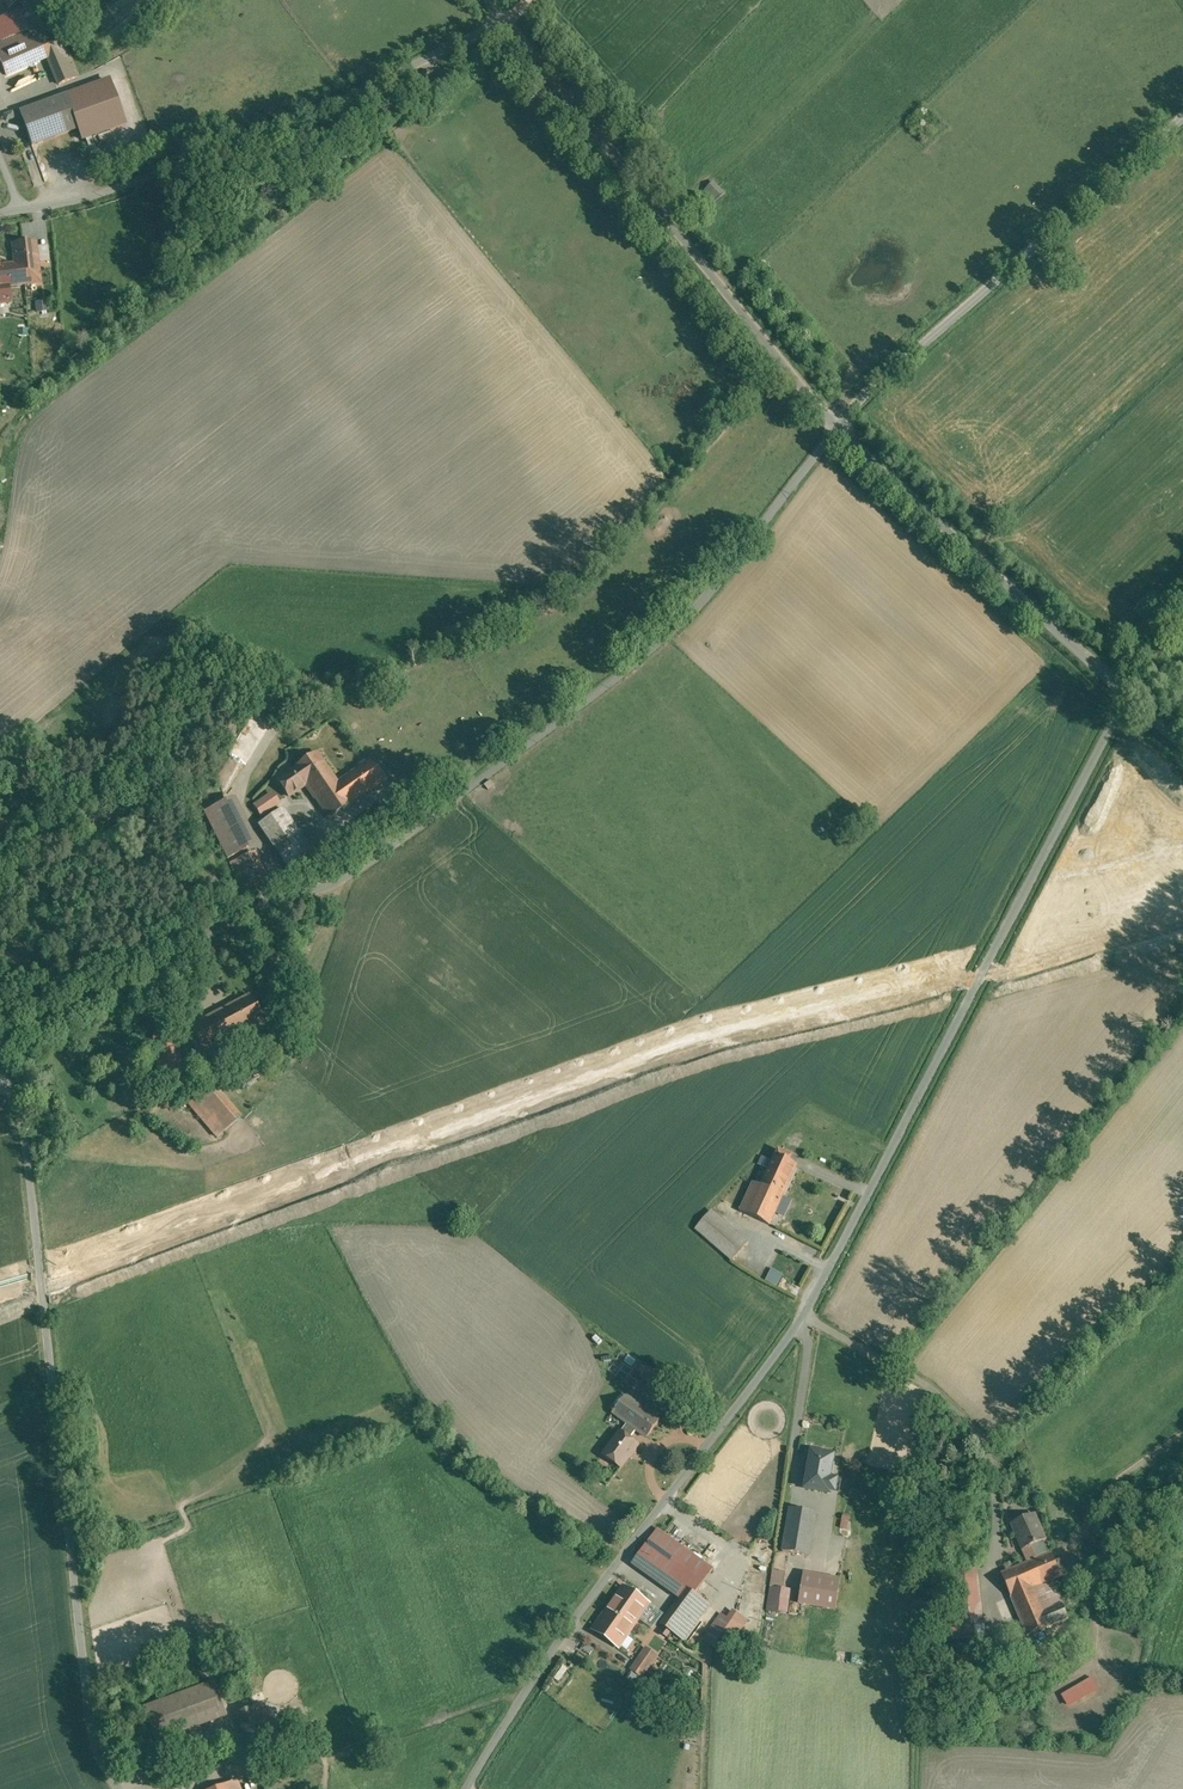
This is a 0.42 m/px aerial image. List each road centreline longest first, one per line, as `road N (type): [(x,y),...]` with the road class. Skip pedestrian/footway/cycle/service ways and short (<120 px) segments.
road 1 (unclassified): [(833,421),(703,599),(582,707),(370,865),(0,1042)]
road 2 (unclassified): [(0,1077),(24,1160),(92,1739),(120,1788)]
road 3 (unclassified): [(1122,689),(1044,857),(802,1311)]
road 4 (unclassified): [(802,1311),(559,1641),(467,1788)]
road 5 (unclassified): [(503,23),(284,131),(0,210)]
road 6 (unclassified): [(503,23),(833,421)]
road 7 (unclassified): [(833,421),(1182,114)]
road 8 (unclassified): [(833,421),(1122,689)]
road 9 (unclassified): [(802,1311),(905,1370),(987,1440),(997,1552)]

